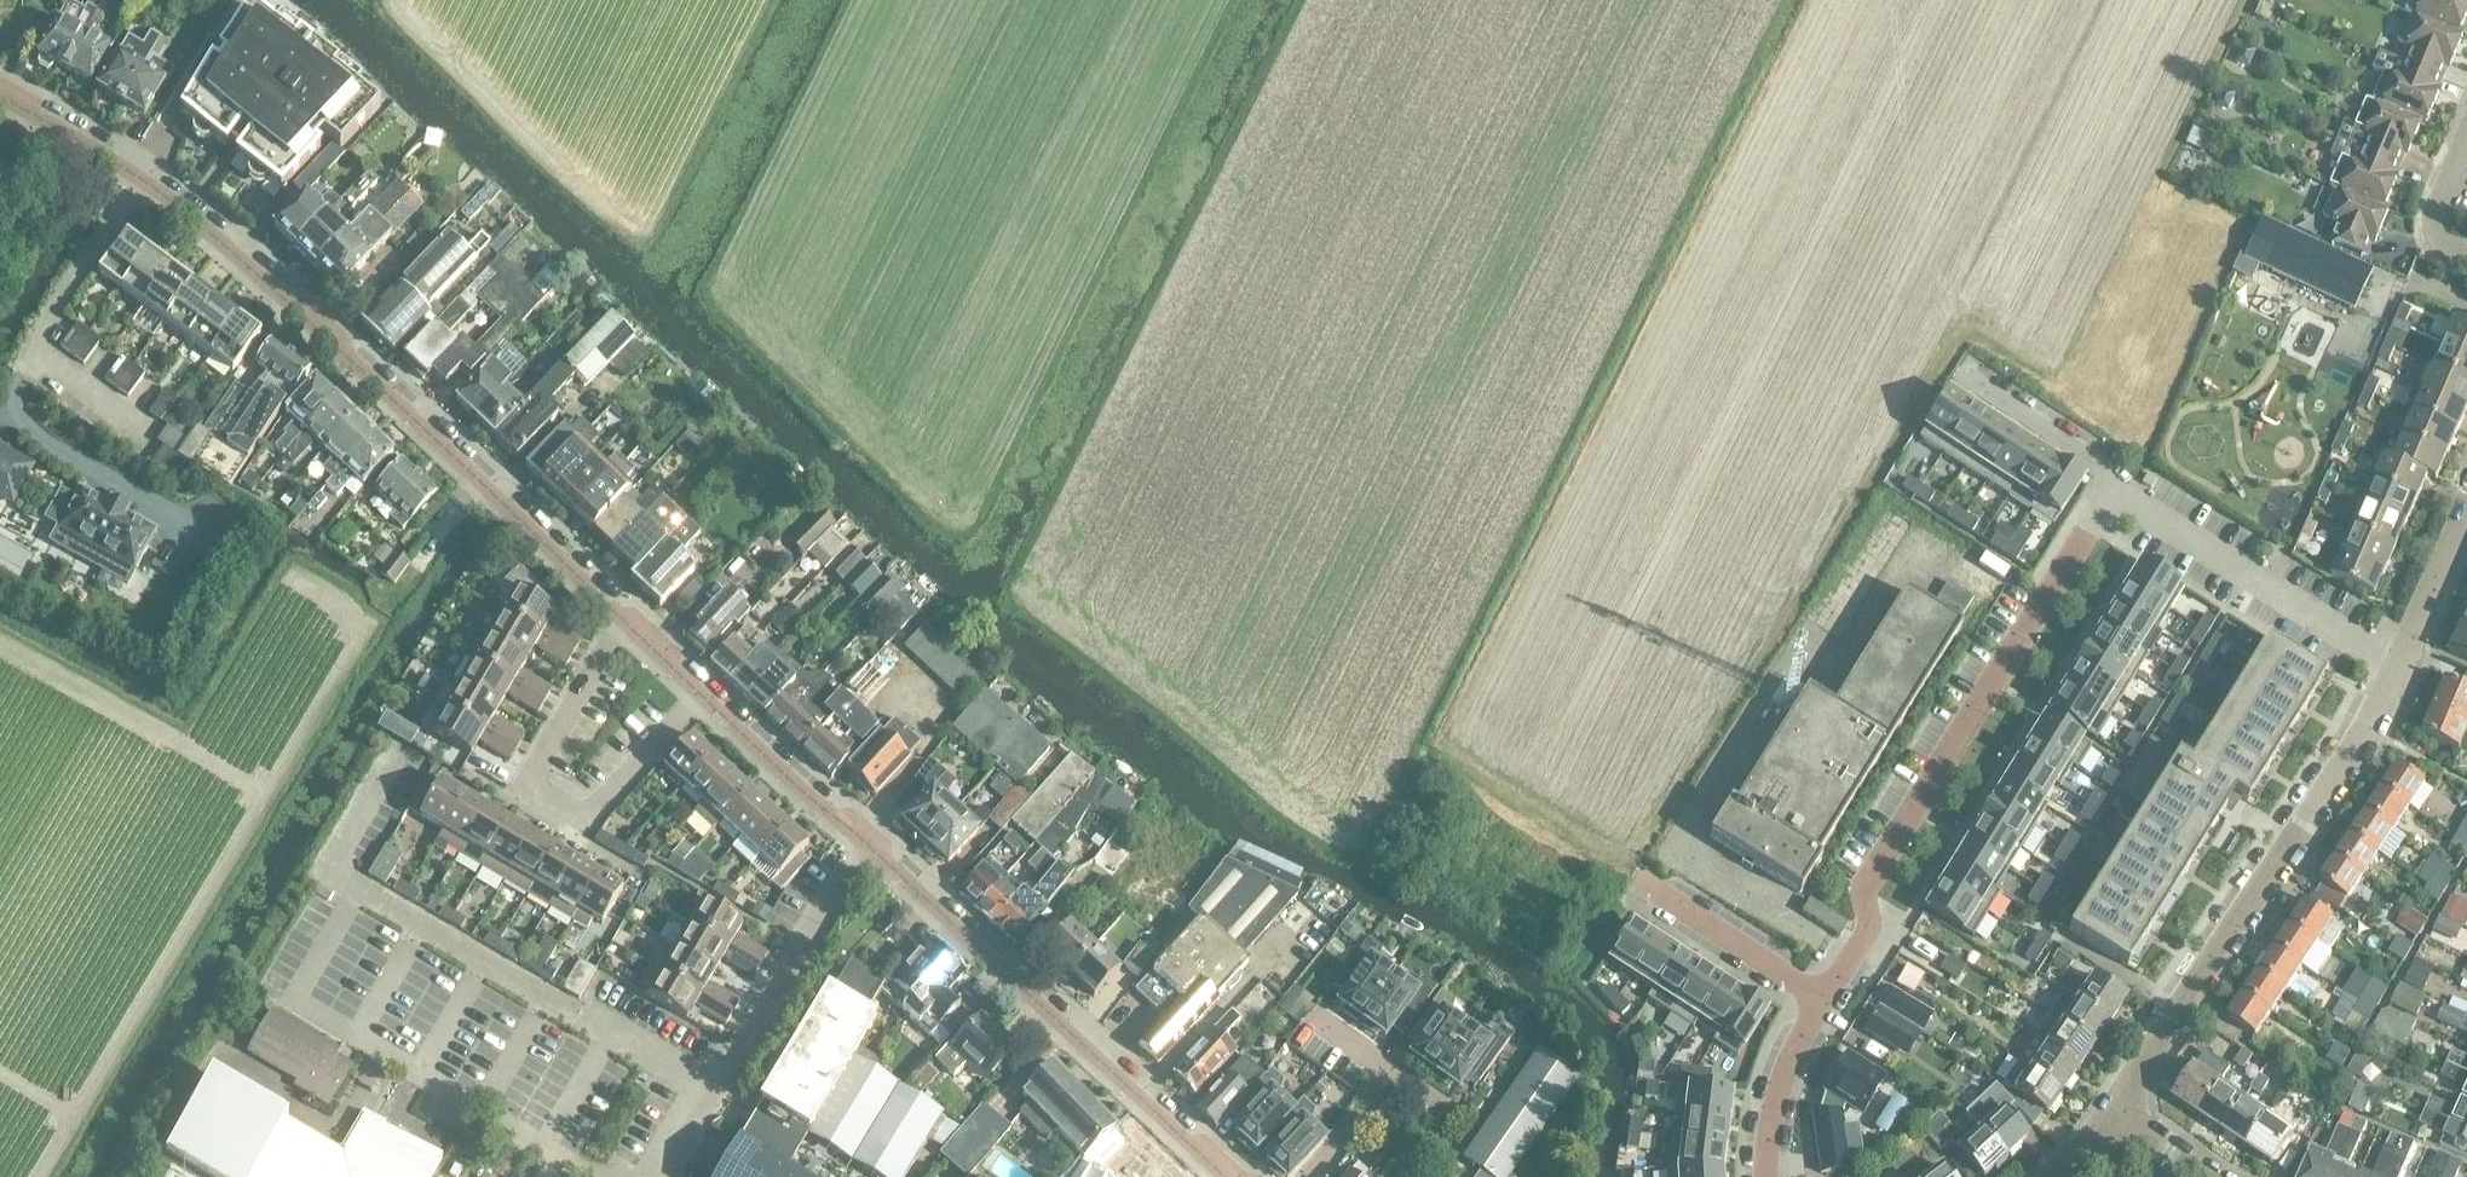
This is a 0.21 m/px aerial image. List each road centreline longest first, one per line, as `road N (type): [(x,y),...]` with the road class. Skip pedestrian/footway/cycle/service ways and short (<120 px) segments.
road 1 (residential): [(708,1094),(357,887),(291,994),(598,1176)]
road 2 (tertiary): [(623,619),(162,194),(0,95)]
road 3 (residential): [(1823,994),(1866,927),(1863,887),(2117,482)]
road 4 (residential): [(2111,1116),(2369,728),(2399,667)]
road 5 (tertiary): [(1225,1176),(870,846)]
road 6 (unclassified): [(699,694),(588,821),(530,785),(623,619)]
road 7 (residential): [(2117,482),(2144,509),(2399,667)]
road 8 (unclassified): [(708,1094),(870,846)]
road 9 (tertiary): [(870,846),(699,694)]
road 10 (residential): [(1636,881),(1823,994)]
road 11 (residential): [(1955,374),(2088,452),(2117,482)]
road 12 (residential): [(1768,1176),(1775,1094),(1823,994)]
road 13 (residential): [(2399,667),(2466,512)]
road 14 (residential): [(2466,137),(2435,225),(2440,241),(2466,261)]
road 15 (residential): [(1307,1176),(1389,1067)]

